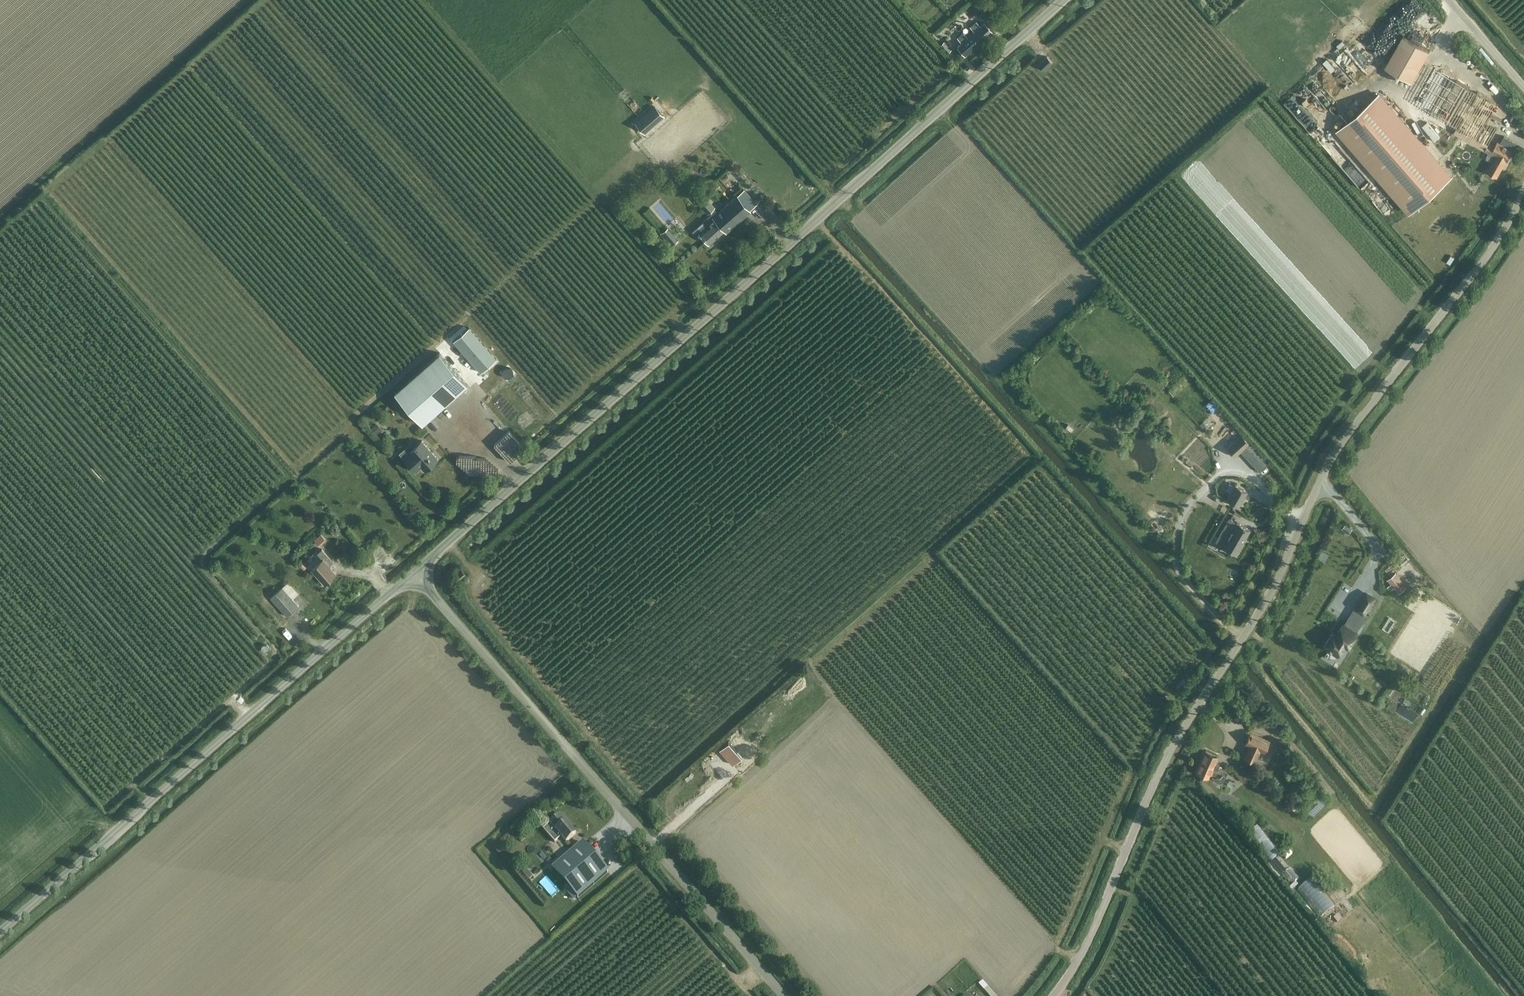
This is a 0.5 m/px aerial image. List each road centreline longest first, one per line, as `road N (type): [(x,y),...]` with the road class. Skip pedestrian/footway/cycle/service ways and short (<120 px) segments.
road 1 (unclassified): [(1057,995),(1188,718),(1269,599),(1334,458),(1490,254),(1523,193)]
road 2 (unclassified): [(414,572),(1067,0)]
road 3 (unclassified): [(784,995),(414,572)]
road 4 (unclassified): [(0,932),(414,572)]

